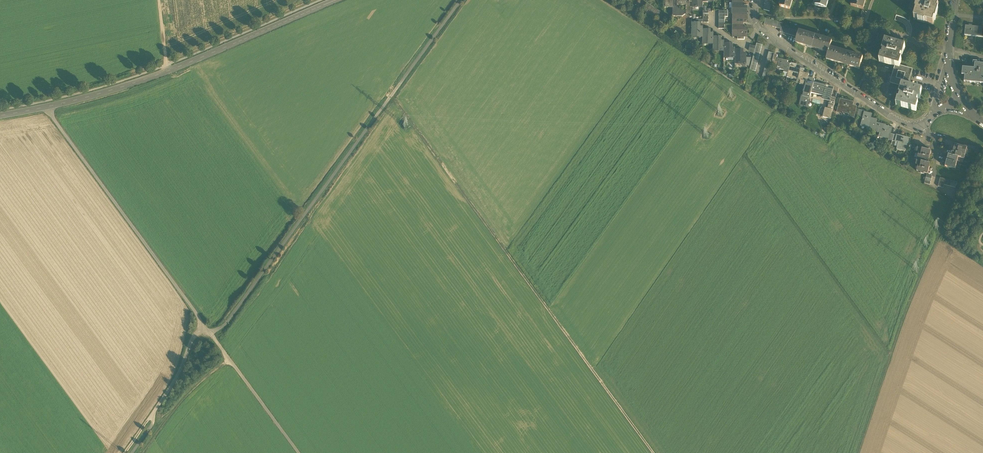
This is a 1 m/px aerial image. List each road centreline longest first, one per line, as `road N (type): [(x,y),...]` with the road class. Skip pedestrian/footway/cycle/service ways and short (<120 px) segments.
road 1 (track): [(391,96),(653,452)]
road 2 (secondary): [(0,115),(98,96),(335,0)]
road 3 (track): [(203,325),(42,102)]
road 4 (residential): [(759,27),(892,118),(908,125),(929,118)]
road 5 (track): [(297,452),(210,334)]
road 6 (track): [(142,452),(191,389),(227,359)]

